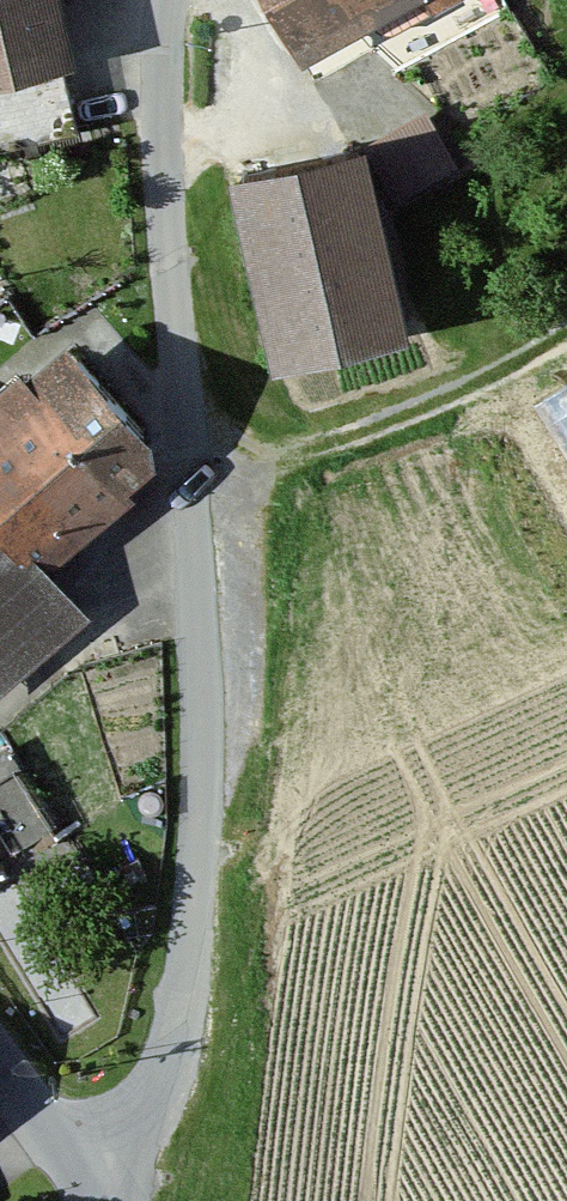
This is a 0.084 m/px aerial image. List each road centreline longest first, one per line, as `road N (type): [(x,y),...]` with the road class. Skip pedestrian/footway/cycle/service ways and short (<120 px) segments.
road 1 (residential): [(167,0),(162,131),(196,601),(201,843),(179,1021),(165,1068),(146,1105),(87,1171)]
road 2 (tertiary): [(0,1060),(87,1171)]

